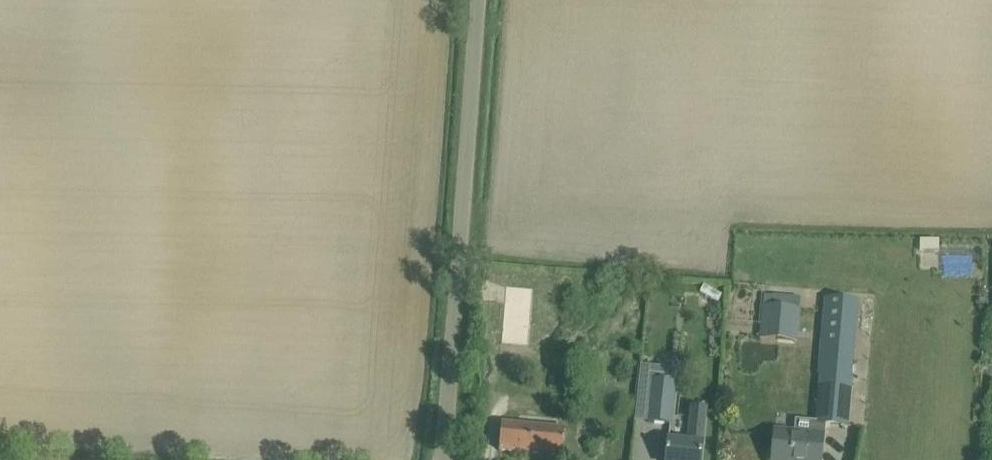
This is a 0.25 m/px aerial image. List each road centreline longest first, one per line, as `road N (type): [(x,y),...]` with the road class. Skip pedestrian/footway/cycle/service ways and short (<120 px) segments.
road 1 (unclassified): [(442,459),(476,0)]

